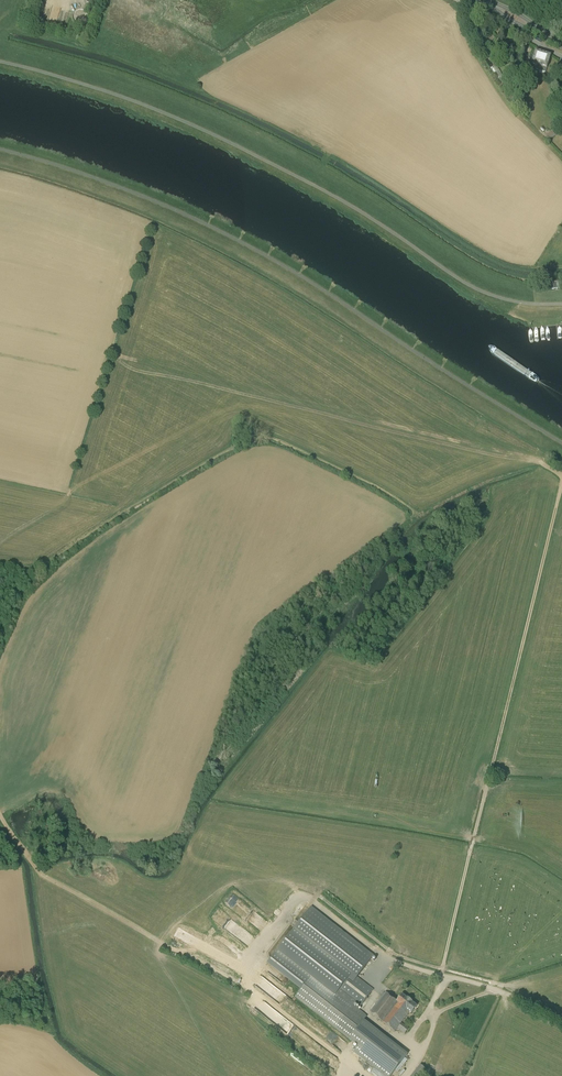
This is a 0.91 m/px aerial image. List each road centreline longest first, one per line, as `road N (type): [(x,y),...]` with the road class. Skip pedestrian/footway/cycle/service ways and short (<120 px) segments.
road 1 (track): [(0,60),(196,125),(332,195),(479,290),(561,304)]

